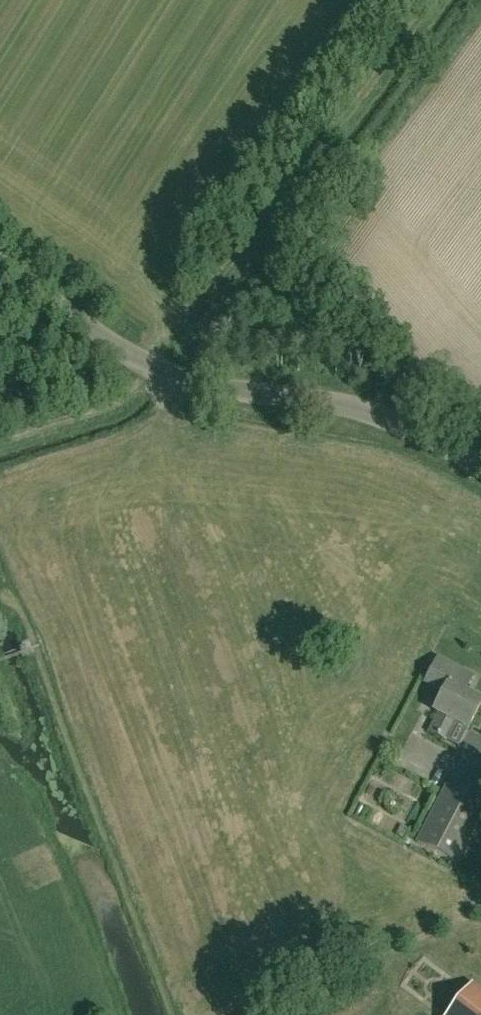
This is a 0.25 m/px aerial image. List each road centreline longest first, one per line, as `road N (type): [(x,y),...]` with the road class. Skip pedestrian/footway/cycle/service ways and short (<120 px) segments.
road 1 (unclassified): [(480,459),(349,412),(151,373),(0,268)]

